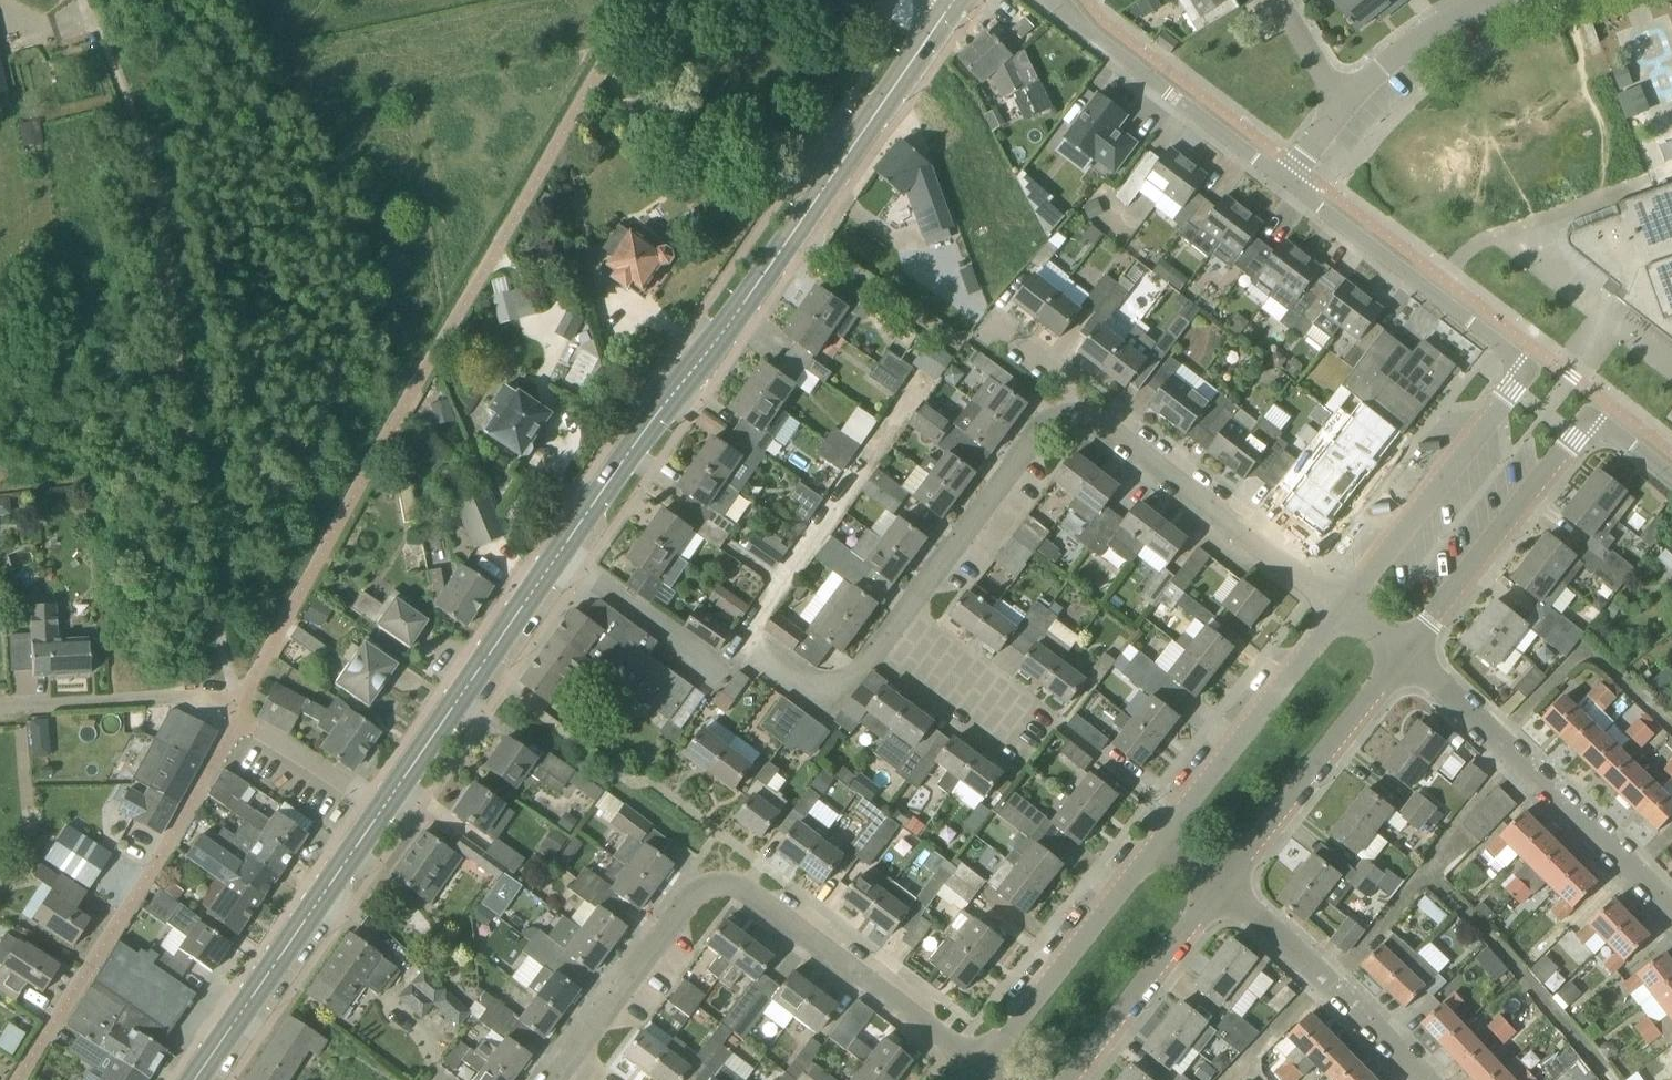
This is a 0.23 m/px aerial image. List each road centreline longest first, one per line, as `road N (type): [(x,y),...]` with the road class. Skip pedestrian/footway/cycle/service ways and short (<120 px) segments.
road 1 (secondary): [(383,810),(955,0)]
road 2 (residential): [(1285,182),(1528,370),(1343,607)]
road 3 (residential): [(557,1077),(694,894),(718,883),(748,891),(980,1066)]
road 4 (residential): [(16,1079),(239,718)]
road 5 (residential): [(1403,652),(1589,416),(1671,479)]
road 6 (residential): [(1671,915),(1403,652)]
road 7 (residential): [(1343,607),(1071,388)]
road 8 (secondary): [(195,1079),(383,810)]
road 9 (residential): [(1218,891),(1403,652)]
road 10 (residential): [(1343,607),(1159,846)]
road 11 (residential): [(890,627),(1071,388)]
road 12 (residential): [(1048,0),(1285,182)]
road 13 (residential): [(1159,846),(980,1066)]
road 14 (residential): [(1425,1079),(1379,1029),(1218,891)]
road 15 (residential): [(0,704),(178,696),(240,703)]
road 16 (residential): [(1069,1079),(1218,891)]
road 17 (residential): [(1344,106),(1402,53),(1492,0)]
road 18 (residential): [(383,810),(239,718)]
road 19 (residential): [(890,627),(1022,728)]
road 20 (residential): [(759,658),(806,688),(841,681),(890,627)]
road 21 (residential): [(1344,106),(1282,0)]

